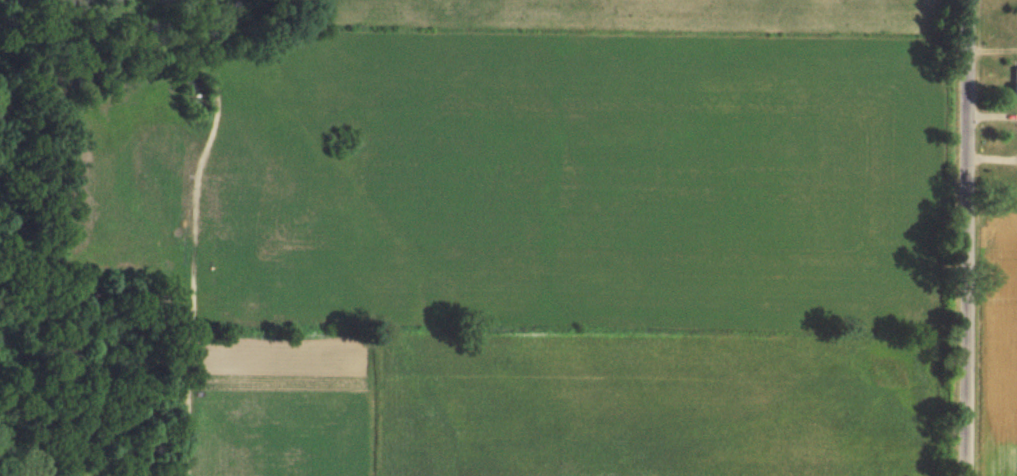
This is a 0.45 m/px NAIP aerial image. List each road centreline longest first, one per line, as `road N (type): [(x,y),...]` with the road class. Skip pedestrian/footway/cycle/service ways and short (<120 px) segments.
road 1 (tertiary): [(964,475),(969,0)]

